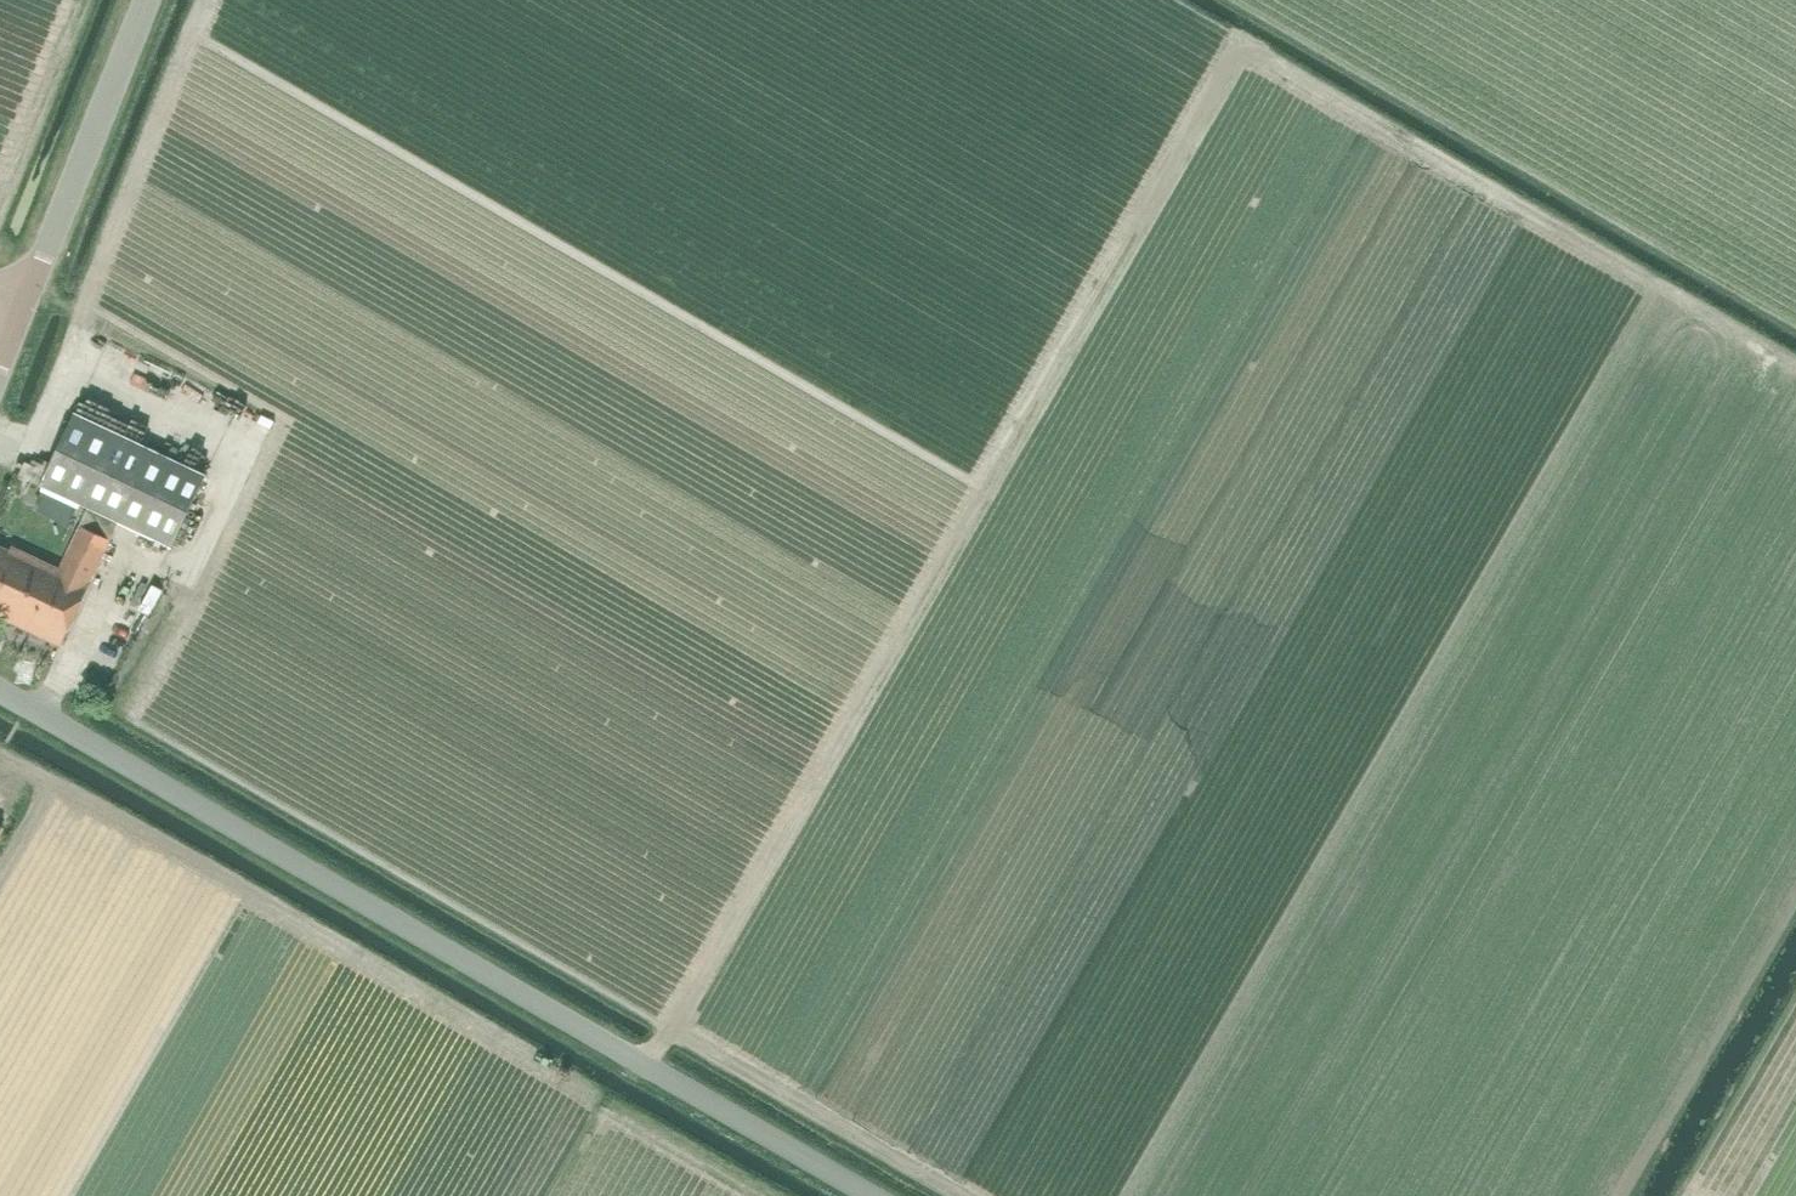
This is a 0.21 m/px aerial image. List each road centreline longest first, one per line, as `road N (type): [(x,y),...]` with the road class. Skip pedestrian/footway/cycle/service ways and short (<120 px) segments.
road 1 (unclassified): [(872,1195),(0,689)]
road 2 (unclassified): [(23,306),(149,0)]

